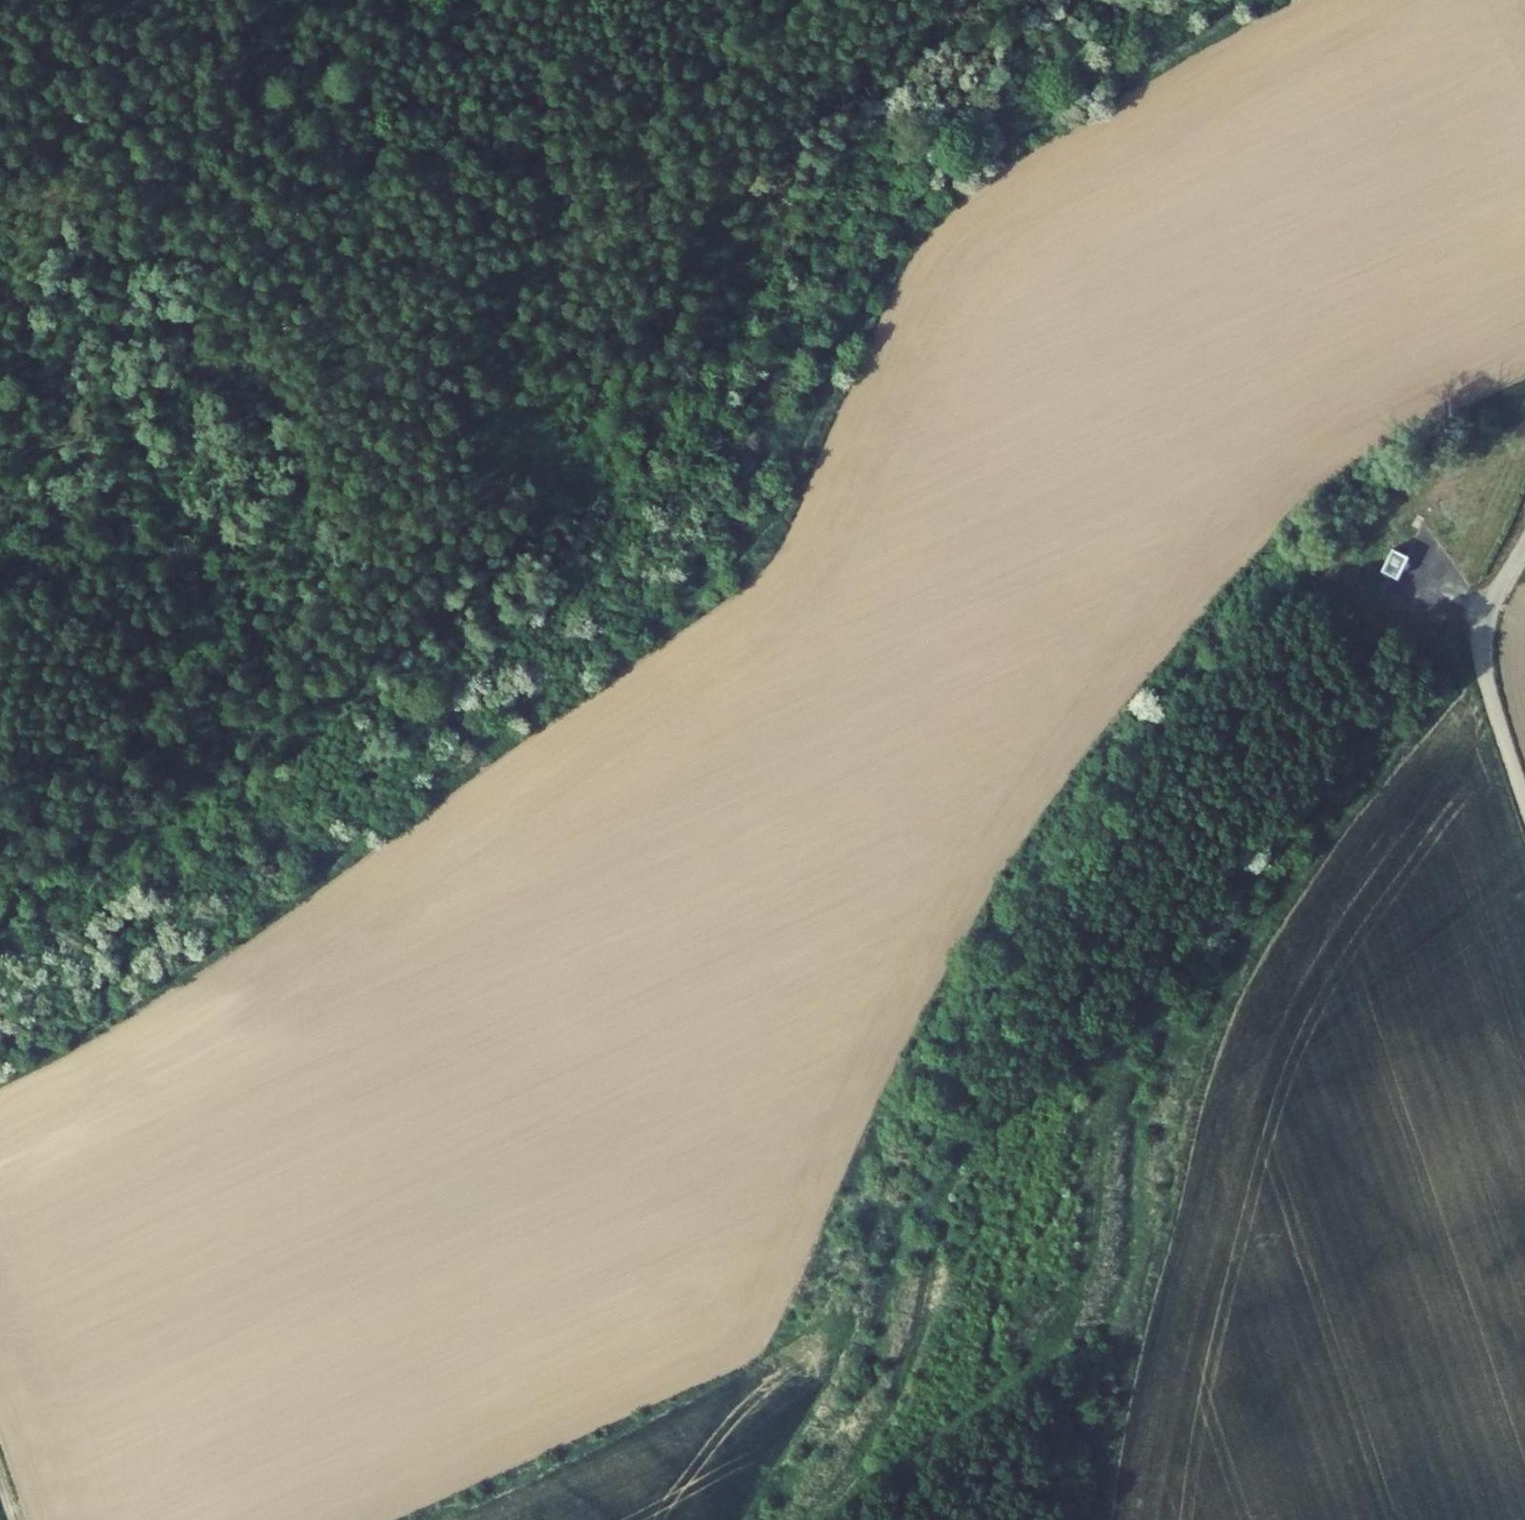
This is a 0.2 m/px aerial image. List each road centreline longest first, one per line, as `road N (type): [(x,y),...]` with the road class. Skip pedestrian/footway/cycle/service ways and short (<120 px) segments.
road 1 (track): [(0,1072),(143,996),(341,852),(380,808),(441,775),(561,672),(748,551),(911,206),(963,162),(1249,0)]
road 2 (track): [(911,206),(932,94),(1098,0)]
road 3 (unclassified): [(1524,798),(1482,643),(1494,600),(1524,550)]

